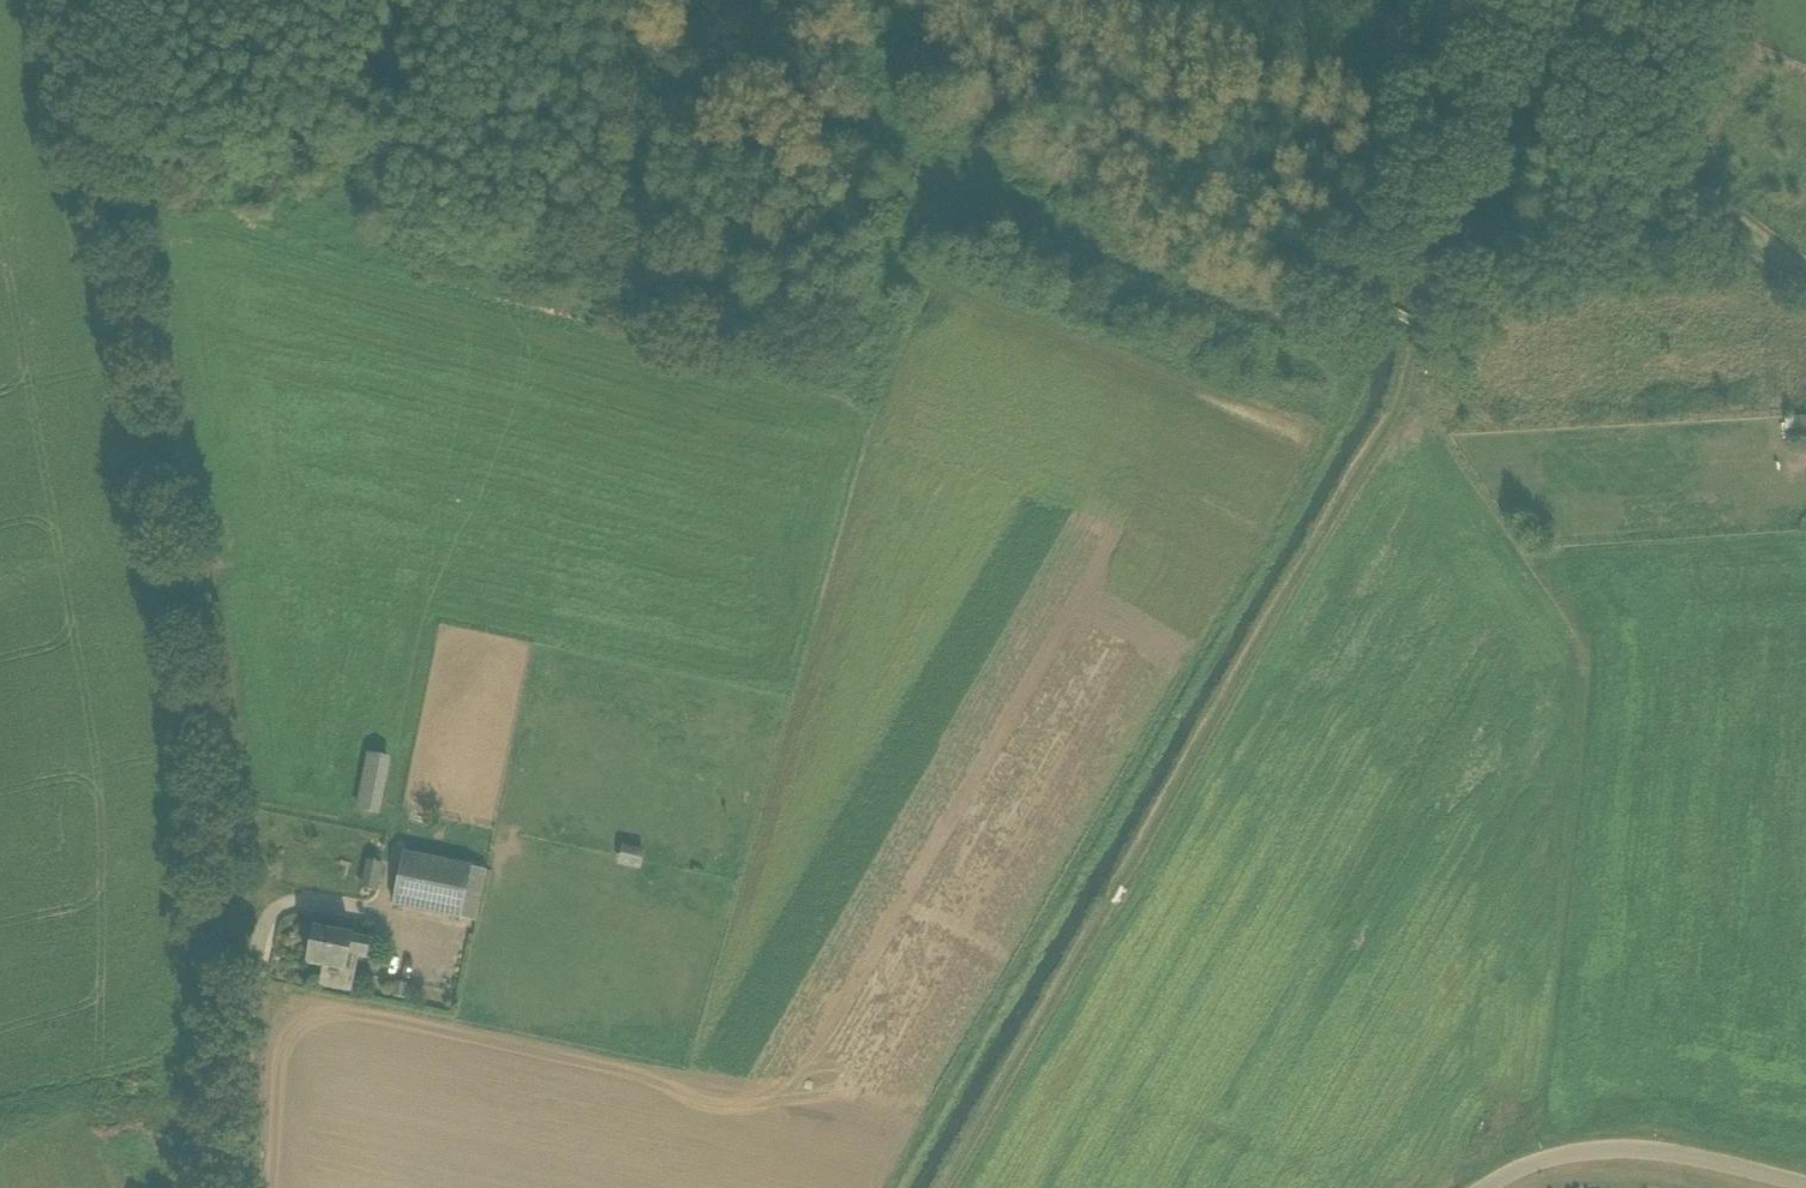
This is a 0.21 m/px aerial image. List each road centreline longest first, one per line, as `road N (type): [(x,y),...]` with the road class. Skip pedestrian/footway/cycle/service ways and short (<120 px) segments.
road 1 (track): [(1300,300),(1118,233),(891,127),(873,107),(865,81),(869,0)]
road 2 (track): [(1300,300),(1412,97),(1455,0)]
road 3 (unclassified): [(1489,1187),(1580,1153),(1636,1149),(1805,1183)]

